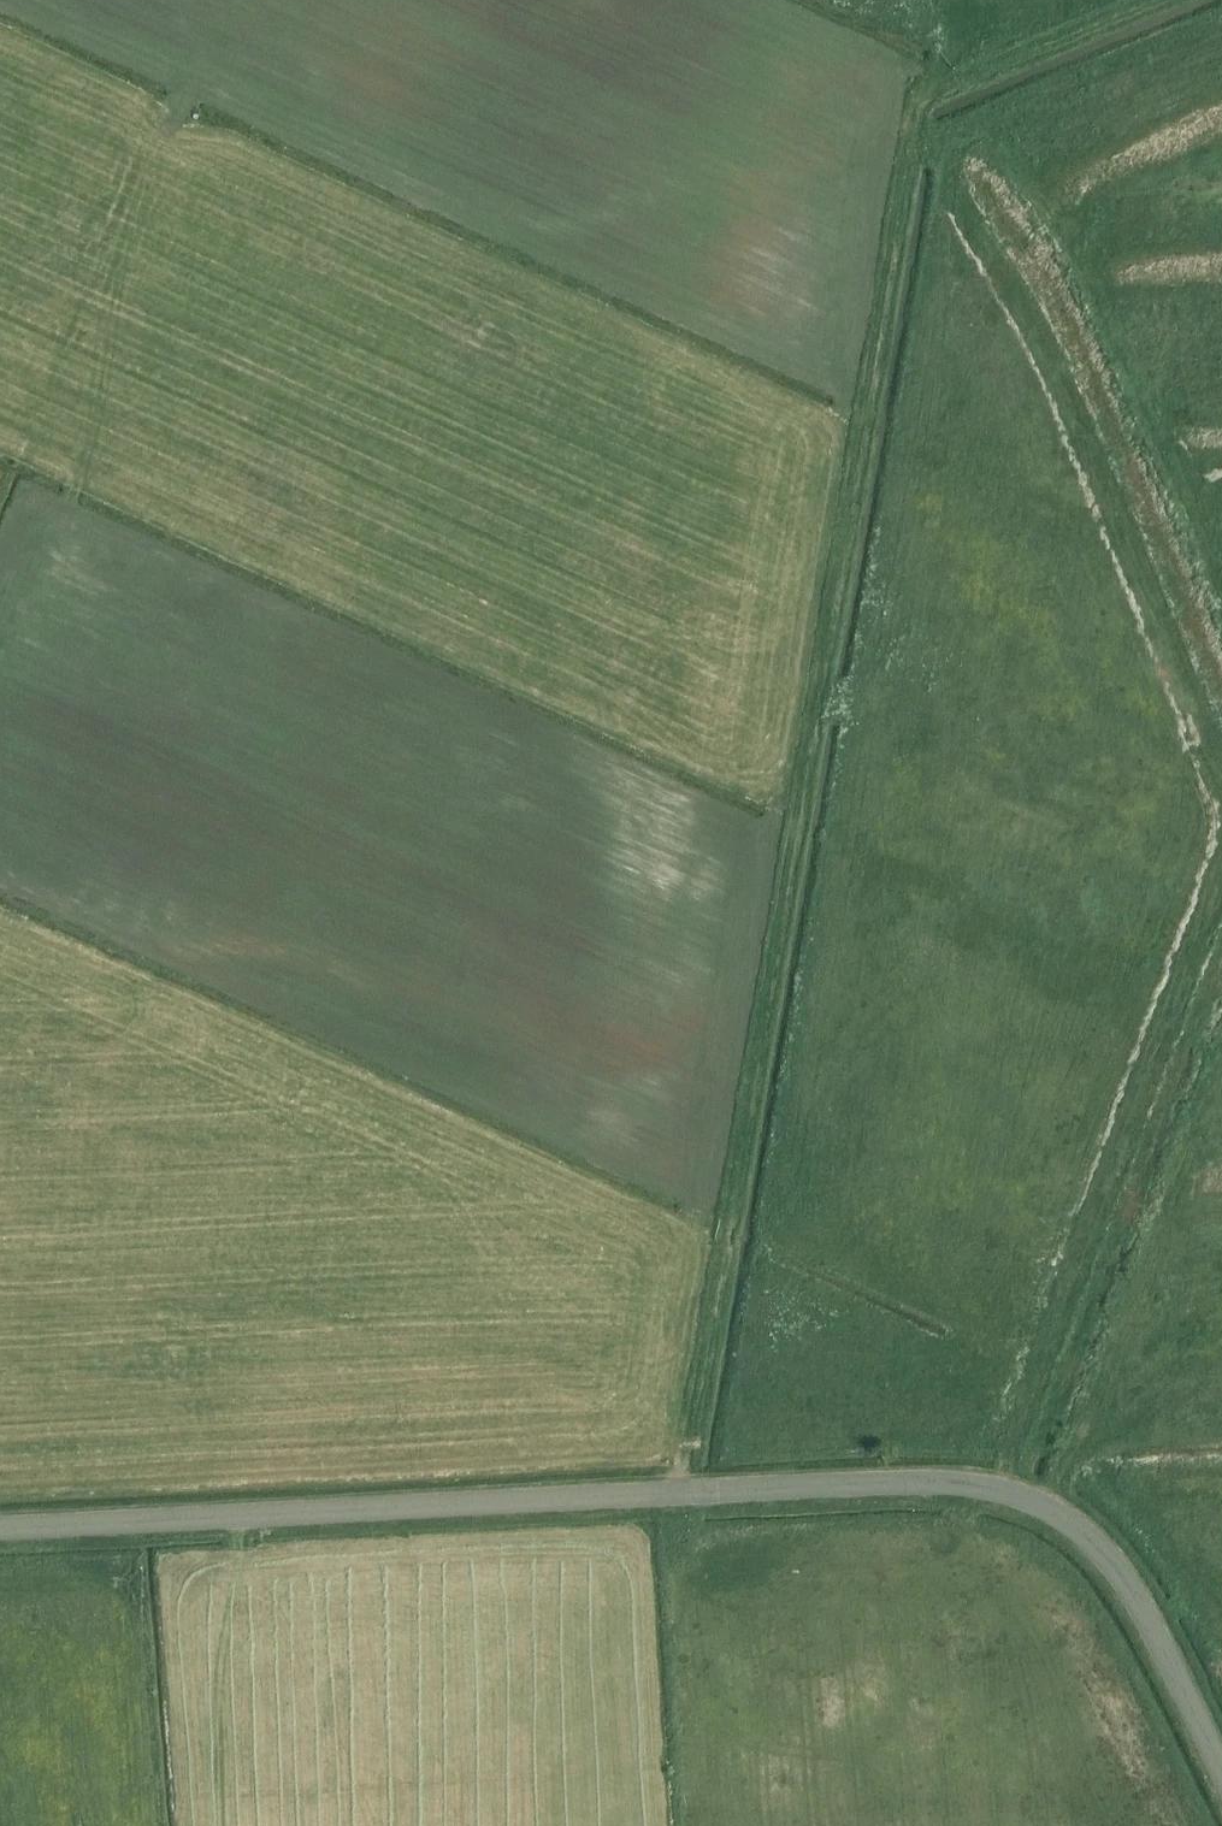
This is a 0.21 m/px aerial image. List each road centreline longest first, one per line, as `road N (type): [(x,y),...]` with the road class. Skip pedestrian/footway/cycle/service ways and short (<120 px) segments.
road 1 (track): [(683,1496),(925,97),(1151,0)]
road 2 (unclassified): [(1221,1768),(1155,1631),(1109,1562),(1067,1522),(1002,1495),(905,1485),(0,1530)]

